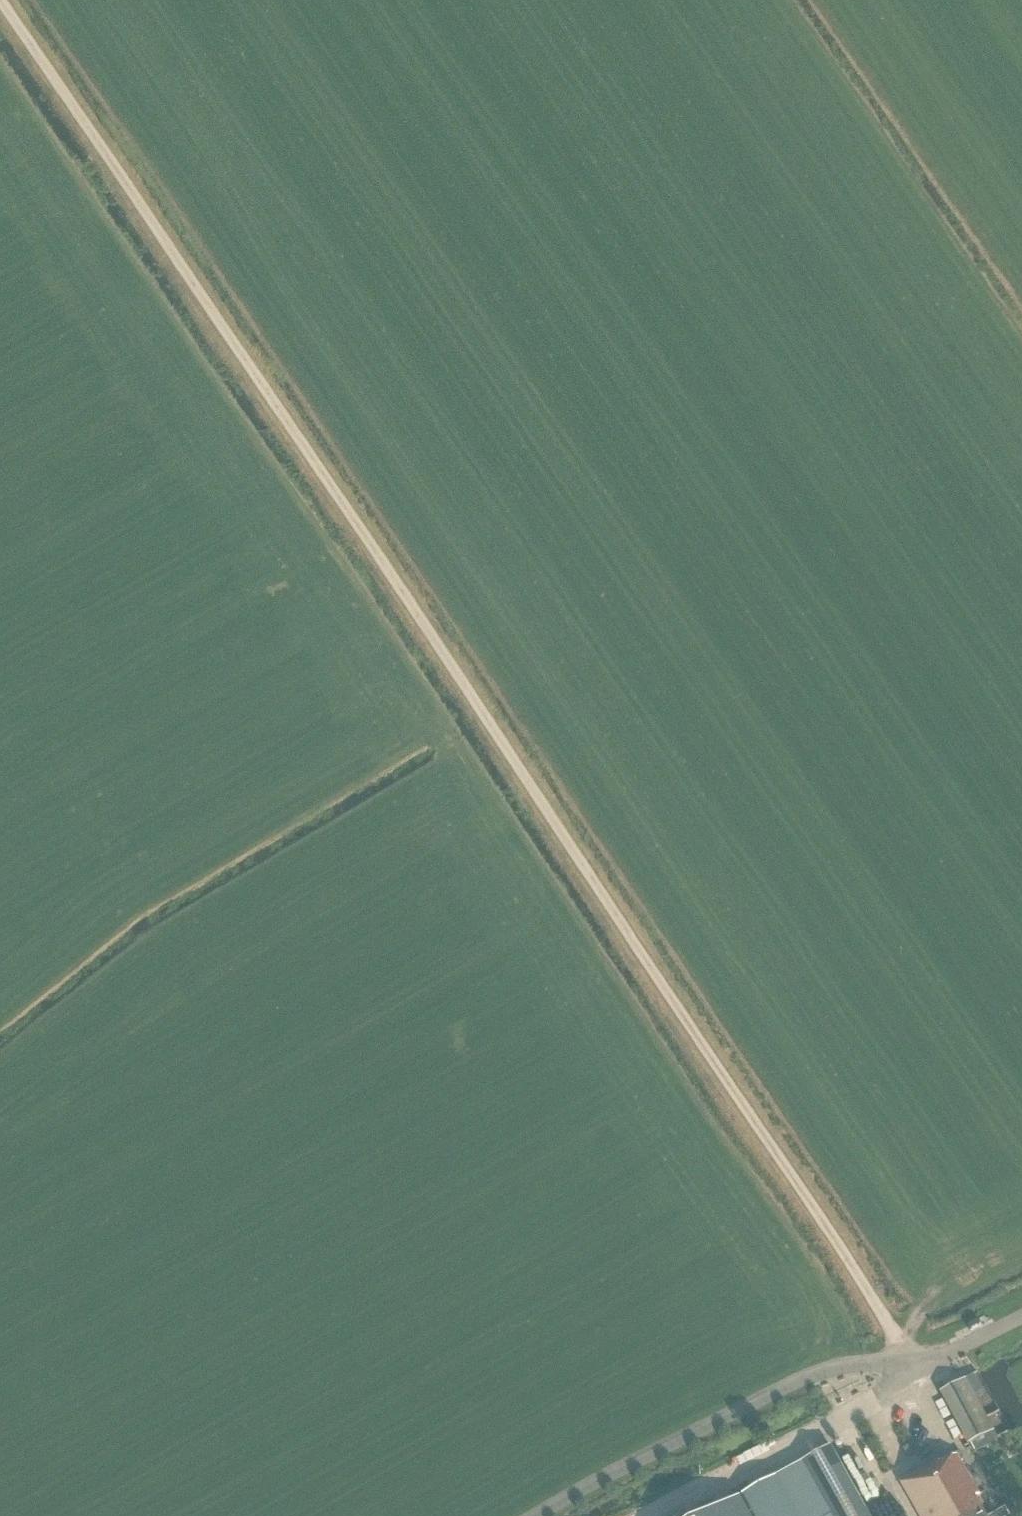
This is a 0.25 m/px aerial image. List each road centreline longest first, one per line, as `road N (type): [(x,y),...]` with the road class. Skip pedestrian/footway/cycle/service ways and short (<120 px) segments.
road 1 (unclassified): [(903,1361),(838,1247),(0,12)]
road 2 (unclassified): [(546,1515),(833,1371),(903,1361)]
road 3 (unclassified): [(903,1361),(948,1354),(1021,1317)]

